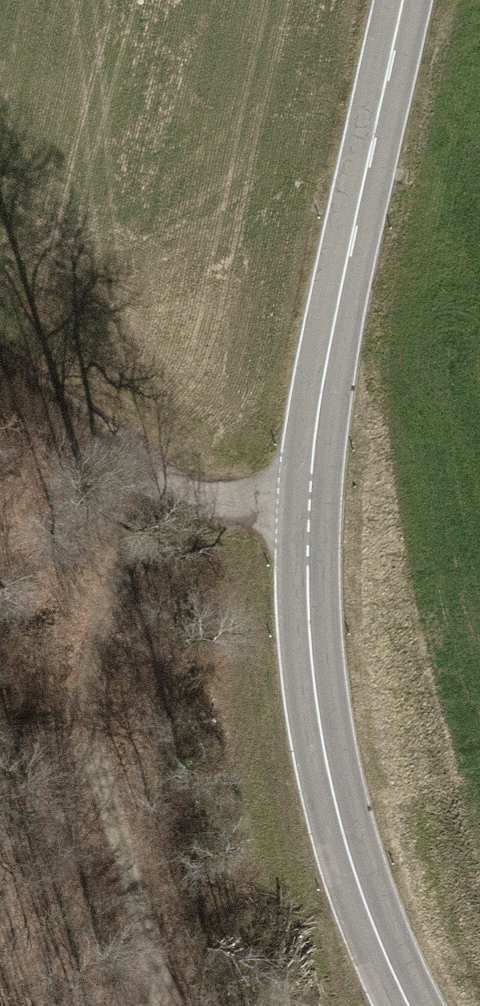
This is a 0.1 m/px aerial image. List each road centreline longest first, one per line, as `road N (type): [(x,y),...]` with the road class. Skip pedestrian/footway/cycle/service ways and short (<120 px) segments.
road 1 (secondary): [(409,1005),(340,822),(307,587),(310,479),(326,360),(403,0)]
road 2 (track): [(220,479),(164,518),(136,556),(100,651),(105,780),(165,1005)]
road 3 (track): [(309,515),(56,408),(0,371)]

